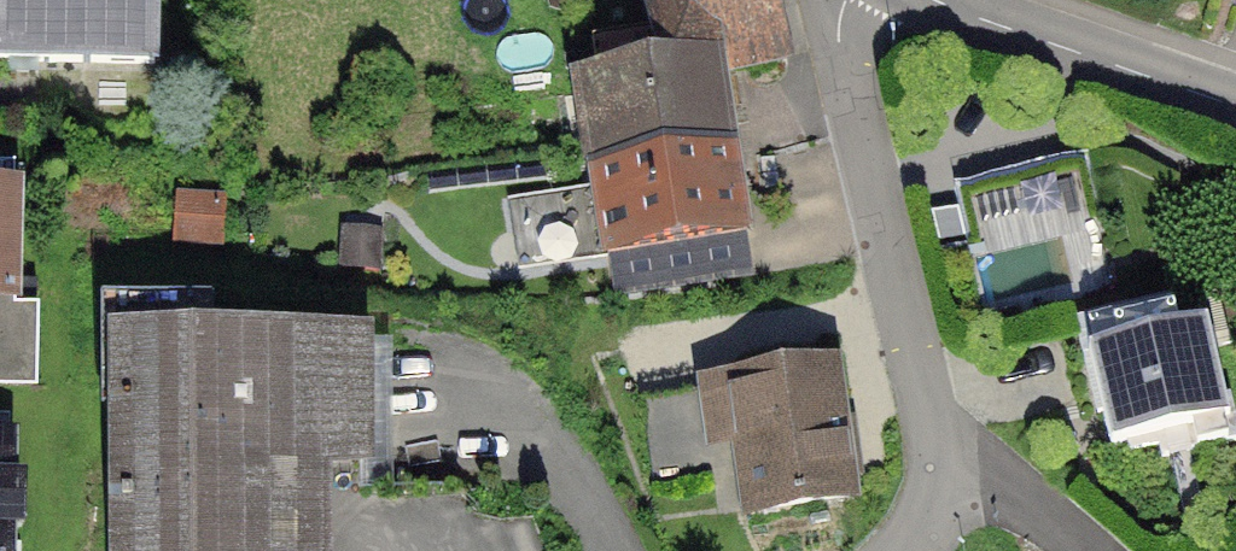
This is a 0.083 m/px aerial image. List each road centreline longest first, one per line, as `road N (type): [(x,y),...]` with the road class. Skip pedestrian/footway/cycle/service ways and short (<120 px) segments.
road 1 (residential): [(850,0),(838,35),(843,64),(937,459),(922,529),(903,550)]
road 2 (residential): [(1235,112),(939,0)]

